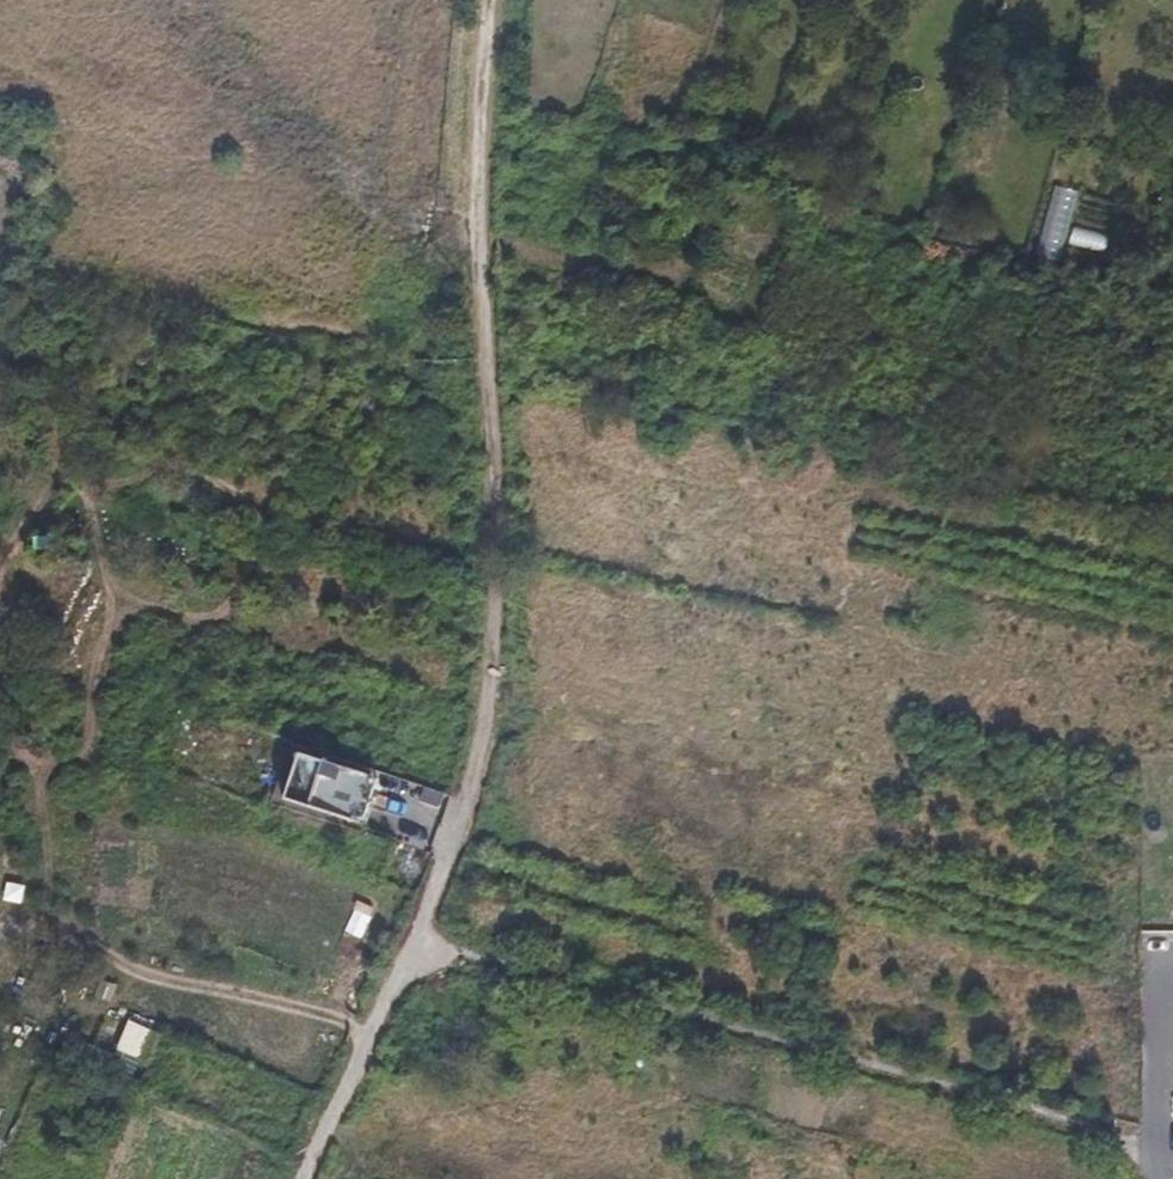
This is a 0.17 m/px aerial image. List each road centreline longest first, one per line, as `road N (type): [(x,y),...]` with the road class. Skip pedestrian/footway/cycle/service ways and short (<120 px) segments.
road 1 (unclassified): [(303,1178),(416,943),(472,783),(489,678),(495,454),(477,172),(490,0)]
road 2 (residential): [(1172,974),(1165,980),(1168,1159)]

